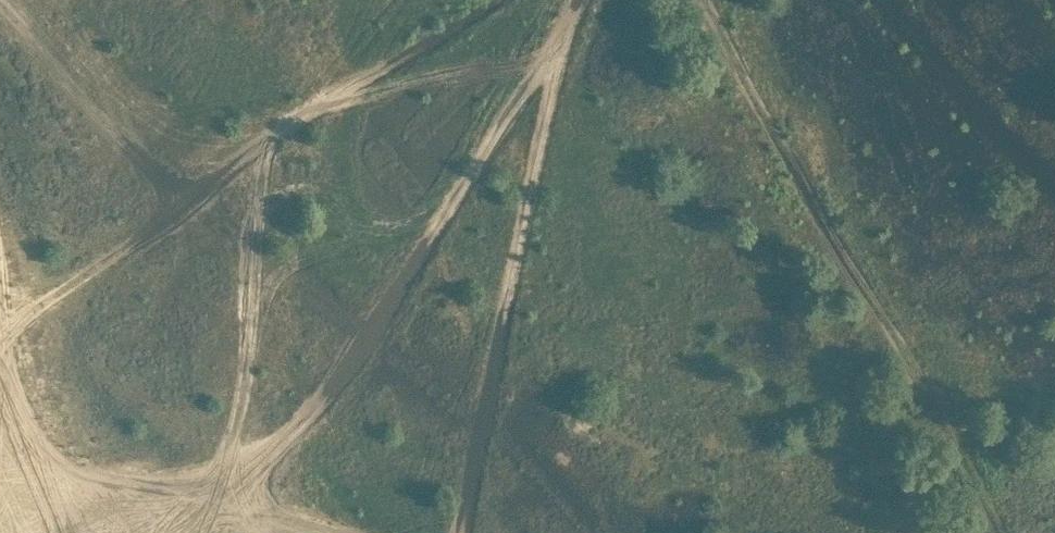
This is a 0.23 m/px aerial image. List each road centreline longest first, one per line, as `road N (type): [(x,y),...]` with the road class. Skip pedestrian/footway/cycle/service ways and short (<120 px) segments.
road 1 (track): [(0,16),(90,115),(172,189),(198,187),(489,0)]

